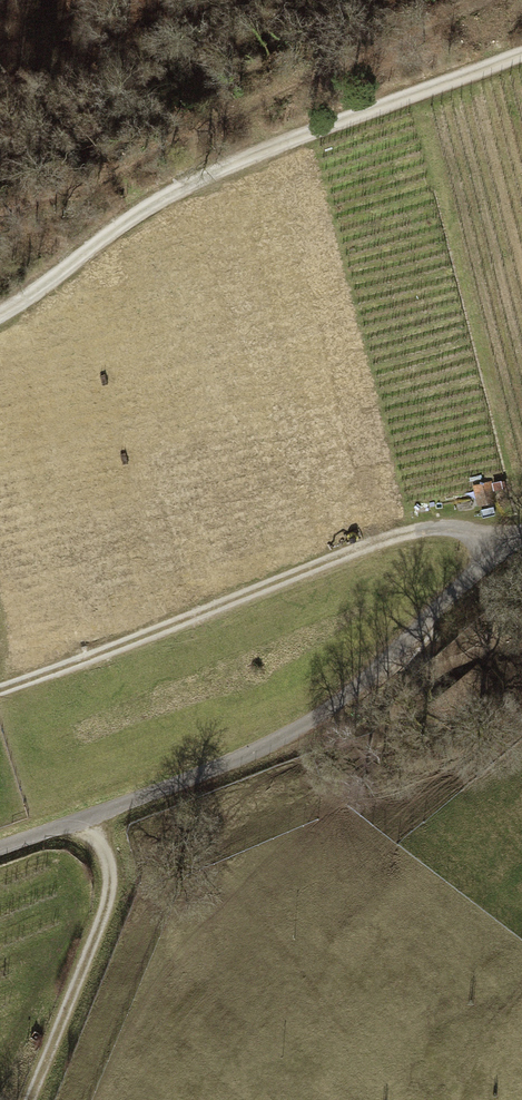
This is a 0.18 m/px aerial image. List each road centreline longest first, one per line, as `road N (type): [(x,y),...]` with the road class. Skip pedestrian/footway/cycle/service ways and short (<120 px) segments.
road 1 (track): [(30,1099),(99,928),(109,881),(86,818),(247,755),(337,706),(409,649),(500,540),(521,529)]
road 2 (track): [(500,540),(426,528),(0,691)]
road 3 (track): [(521,45),(177,179)]
road 4 (track): [(177,179),(197,144),(472,0)]
road 5 (track): [(177,179),(0,304)]

